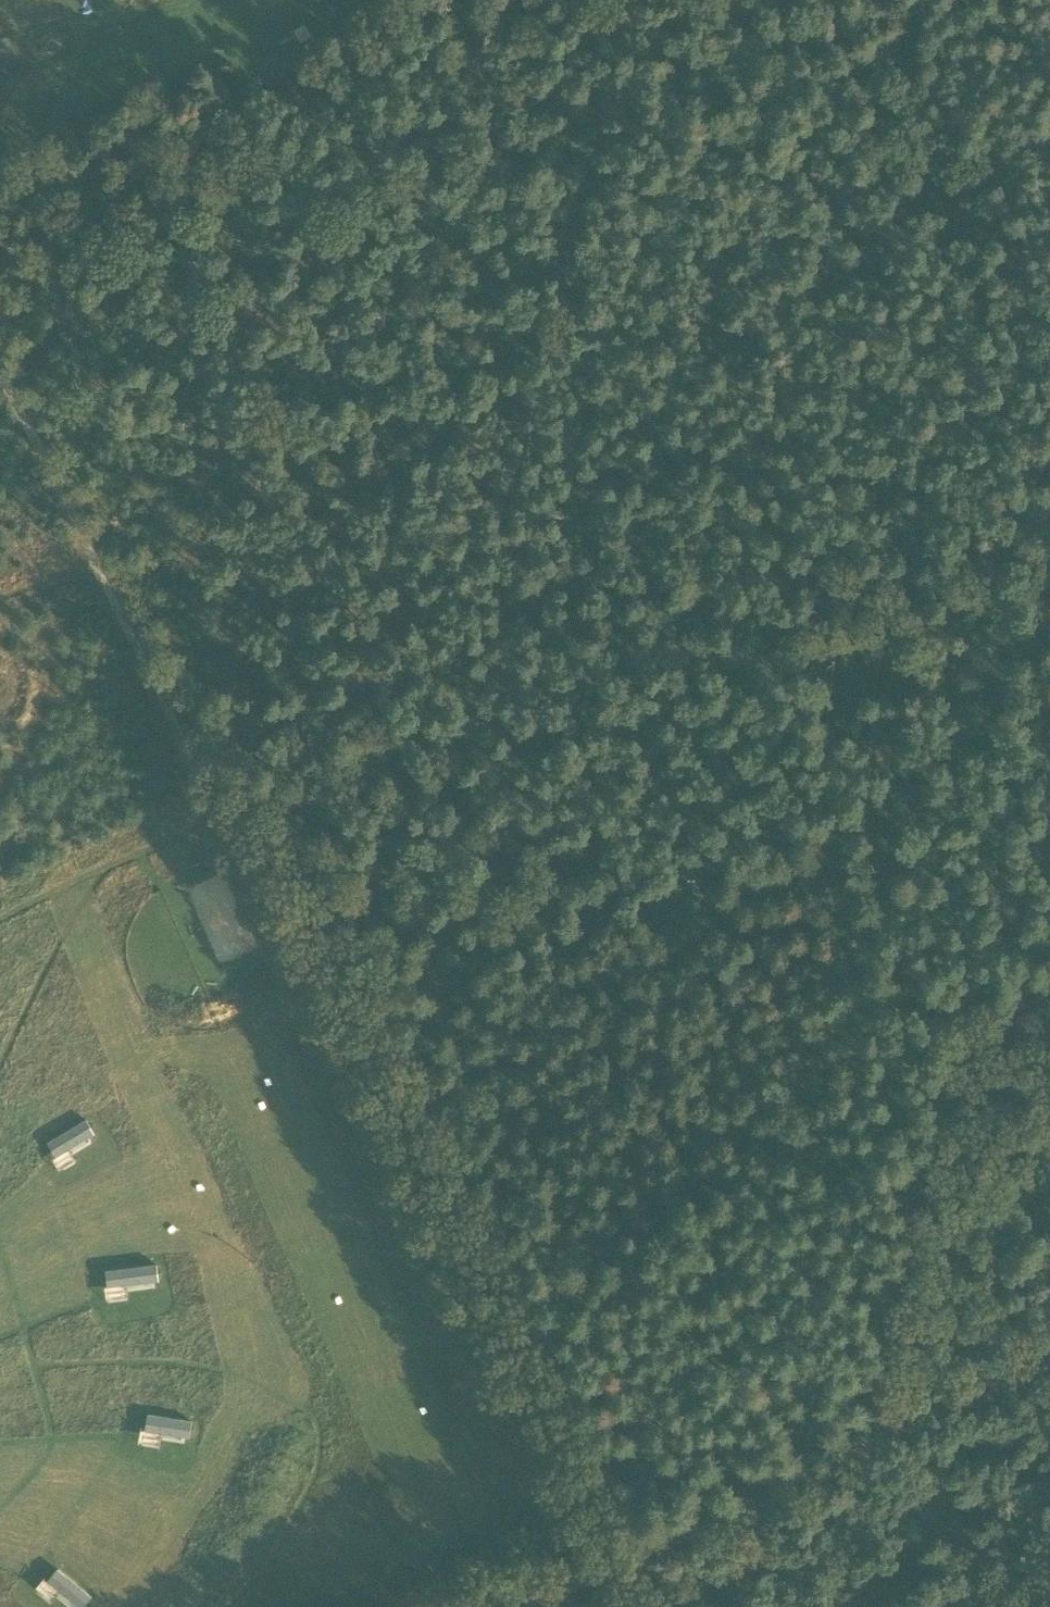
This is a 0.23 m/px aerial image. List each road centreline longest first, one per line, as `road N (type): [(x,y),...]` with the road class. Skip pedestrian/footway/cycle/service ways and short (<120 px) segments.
road 1 (track): [(258,787),(333,902),(634,1553)]
road 2 (track): [(0,329),(92,513),(205,772),(258,787)]
road 3 (track): [(634,1553),(1049,1354)]
road 4 (track): [(902,0),(979,154),(1049,334)]
road 5 (unclassified): [(514,1606),(634,1553)]

